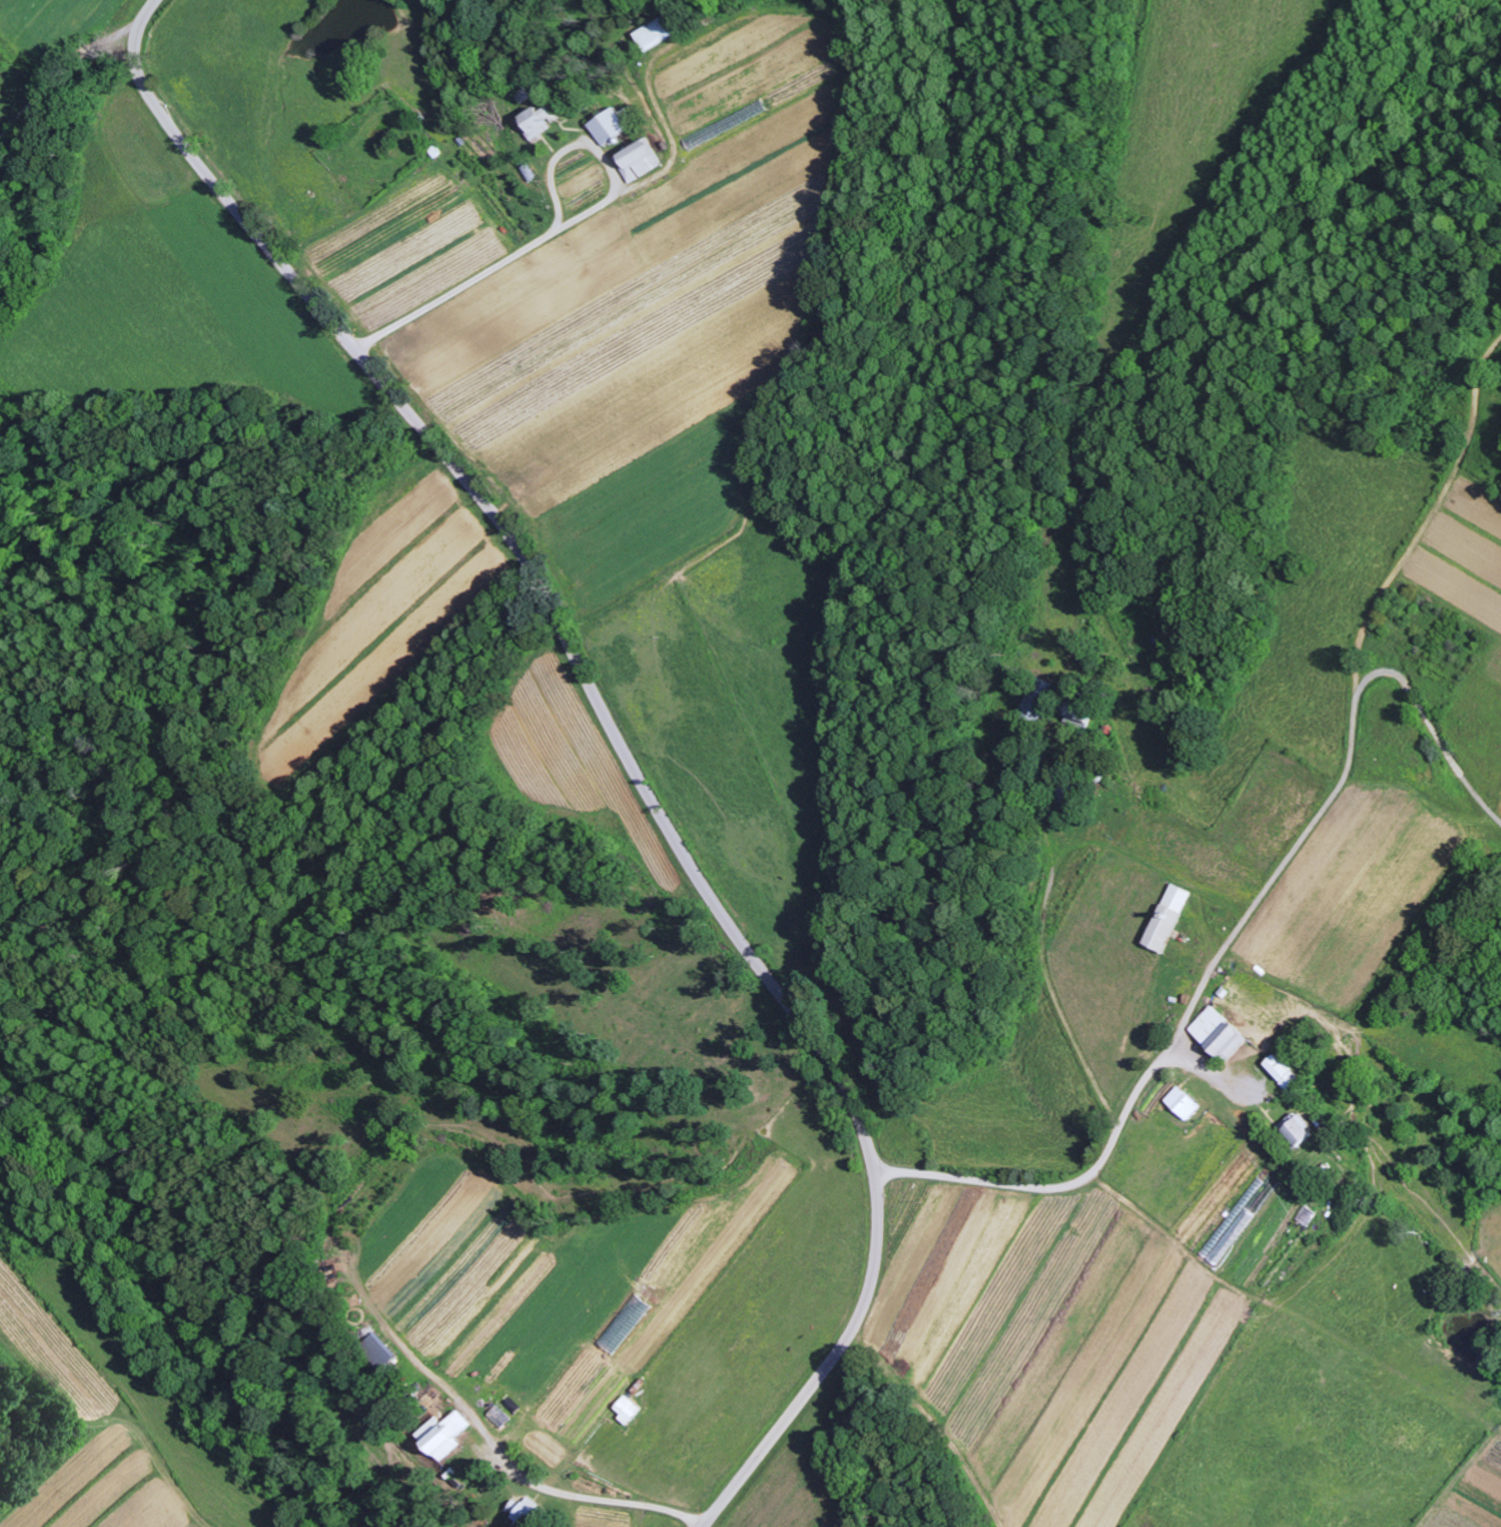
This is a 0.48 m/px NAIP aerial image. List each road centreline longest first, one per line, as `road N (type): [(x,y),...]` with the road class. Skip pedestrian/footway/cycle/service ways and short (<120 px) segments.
road 1 (residential): [(705,1526),(841,1354),(870,1295),(880,1231),(863,1130),(832,1066),(692,873),(493,512),(159,115),(134,49),(137,23),(153,0)]
road 2 (residential): [(875,1175),(1069,1193),(1102,1168),(1206,981),(1342,784),(1355,700),(1368,679),(1386,675),(1400,685),(1461,786),(1500,832)]
road 3 (track): [(0,175),(104,74),(137,69)]

